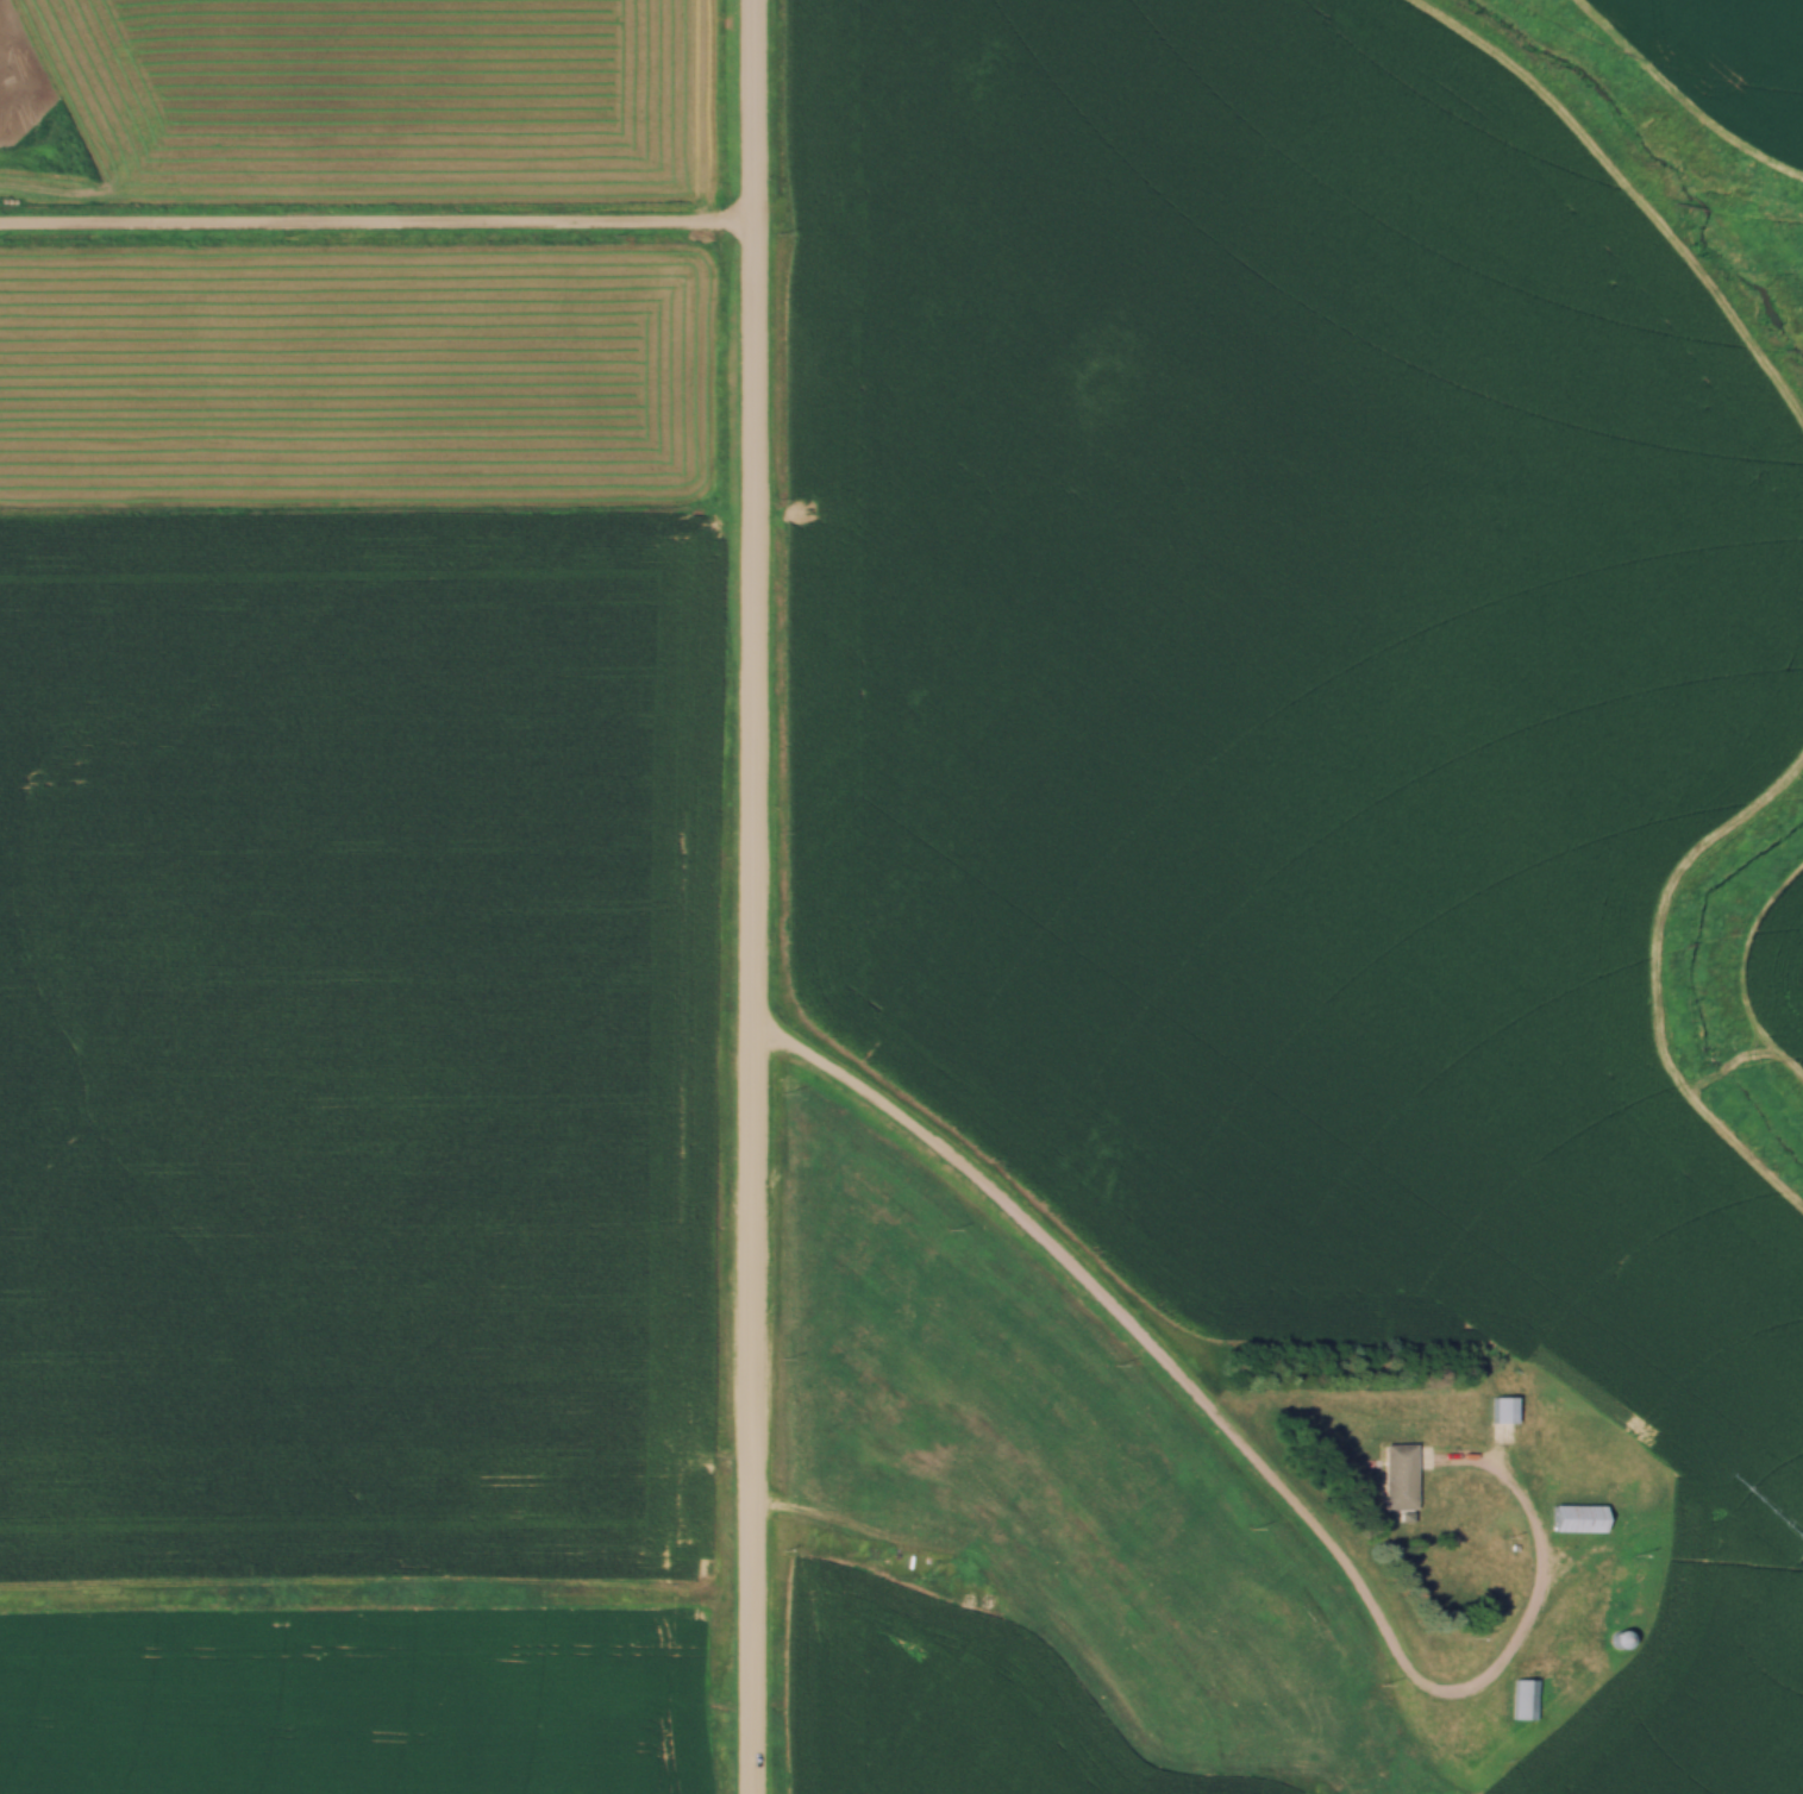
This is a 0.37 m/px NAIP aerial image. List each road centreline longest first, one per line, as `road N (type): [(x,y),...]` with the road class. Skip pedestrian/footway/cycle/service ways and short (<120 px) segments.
road 1 (residential): [(755,1793),(757,0)]

